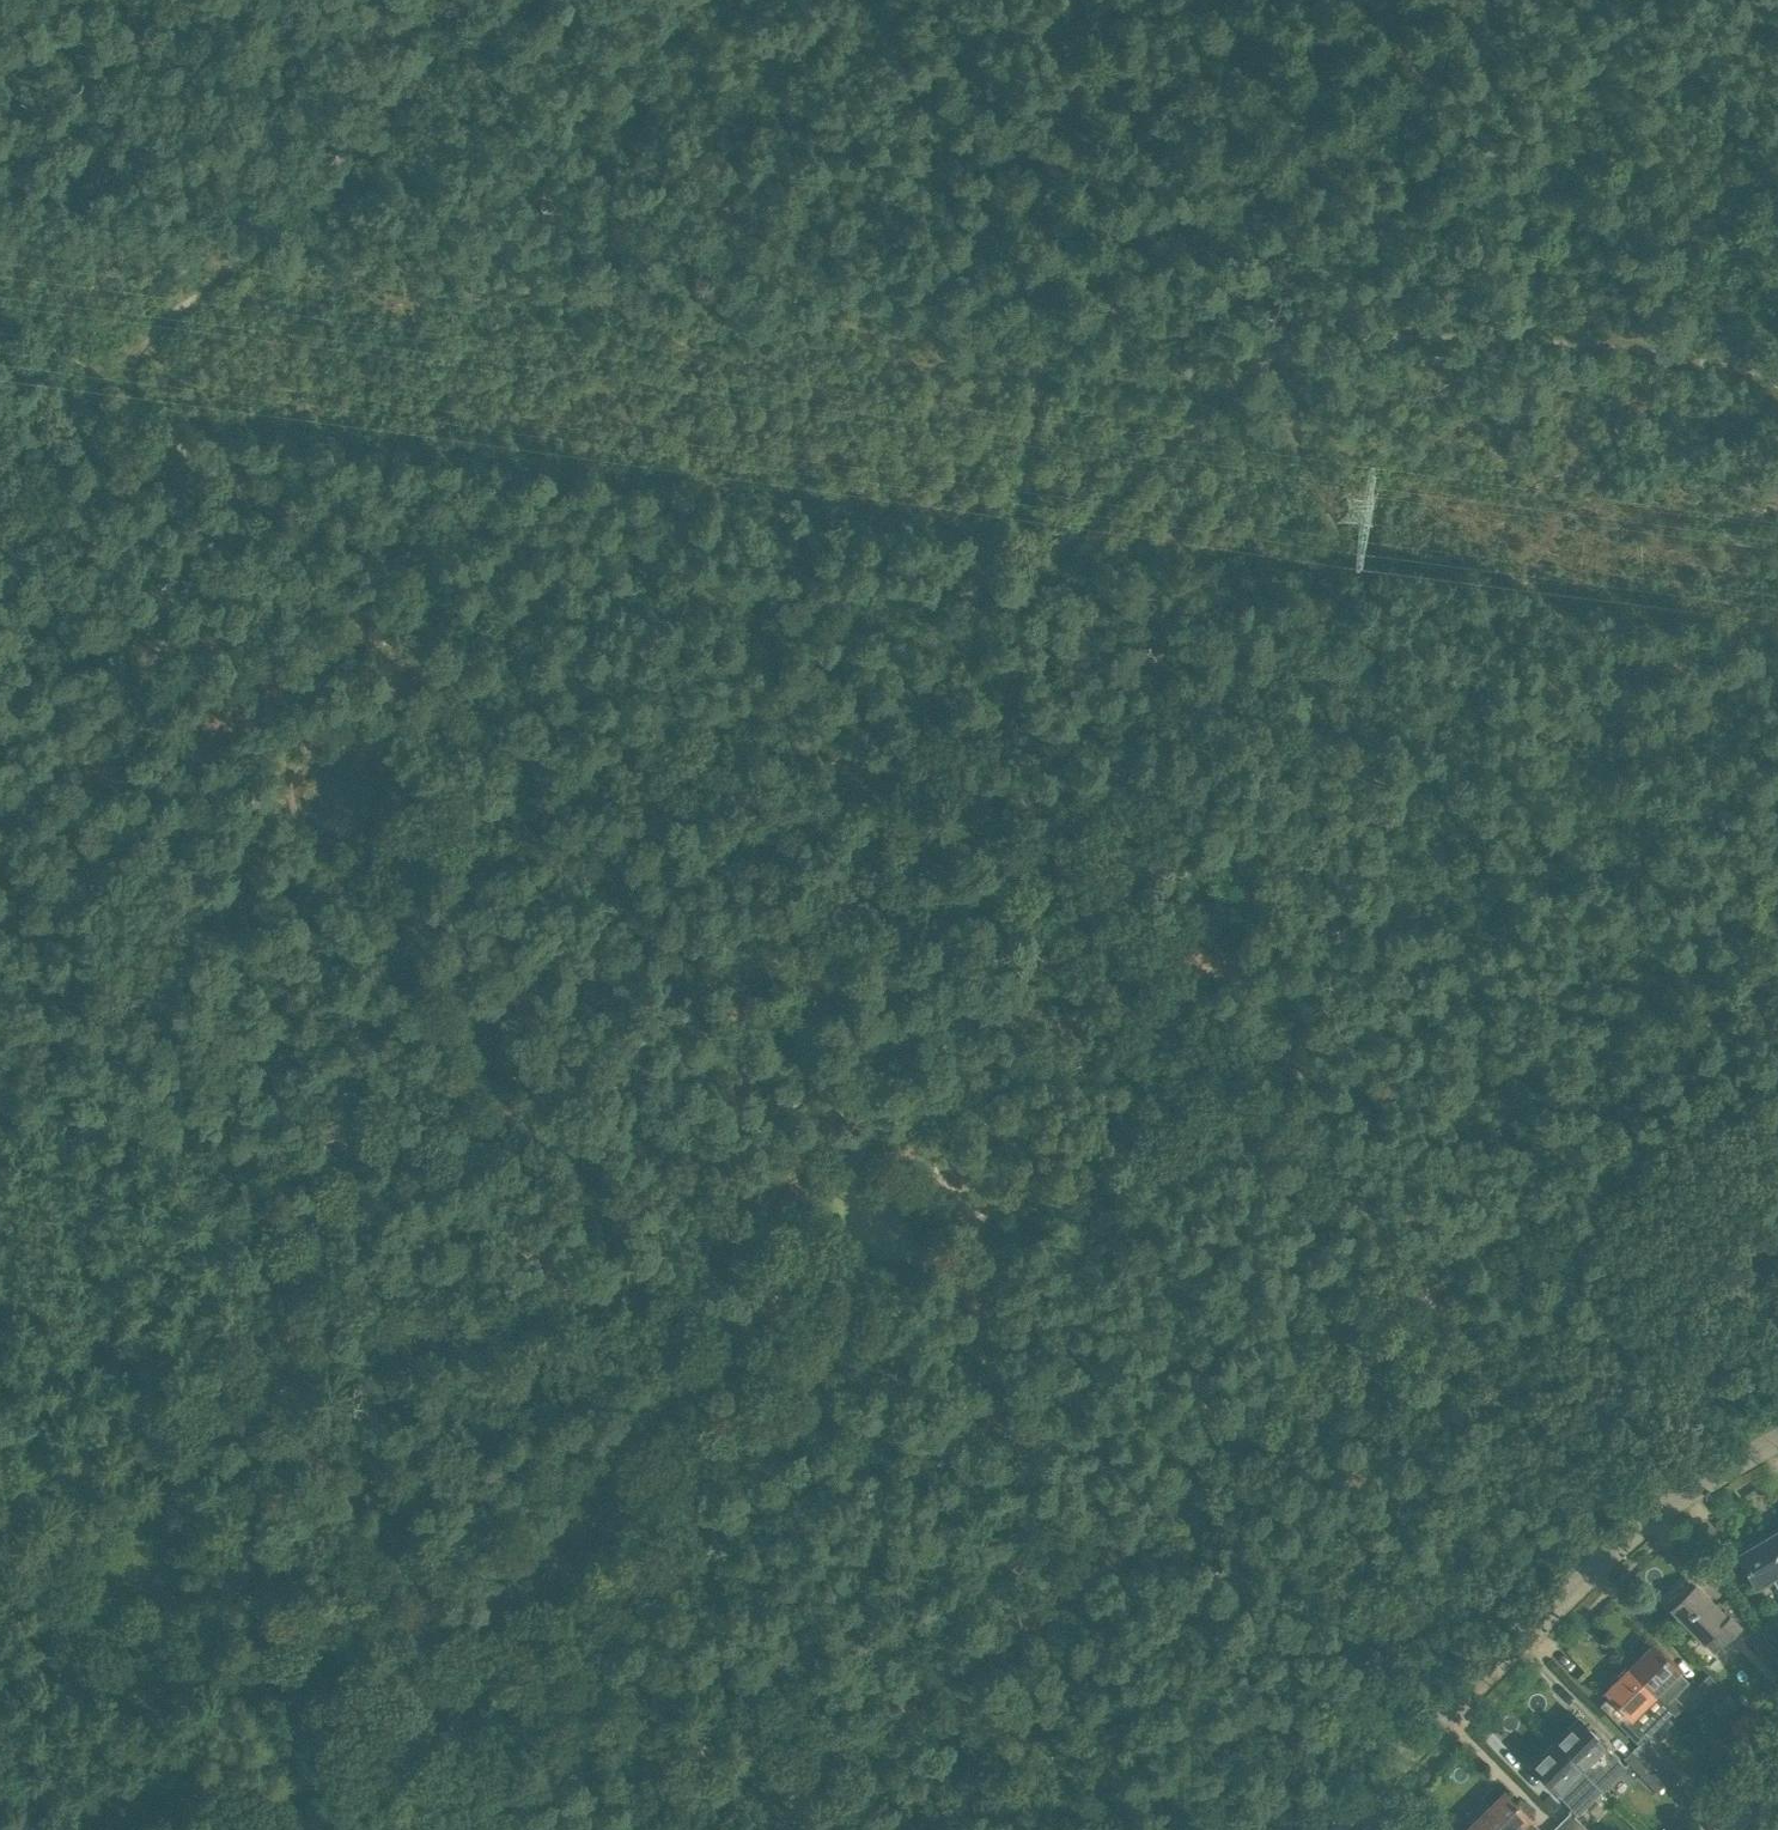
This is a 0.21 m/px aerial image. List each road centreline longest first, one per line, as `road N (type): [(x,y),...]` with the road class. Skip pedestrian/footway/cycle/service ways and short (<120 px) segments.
road 1 (track): [(1611,1552),(1334,1166),(1005,930),(854,796),(769,770),(713,776),(657,795),(631,792)]
road 2 (track): [(1777,958),(1561,1146),(1397,1344),(1020,1628)]
road 3 (residential): [(1330,1829),(1611,1552),(1678,1497),(1777,1441)]
road 4 (track): [(1020,1628),(754,1829)]

